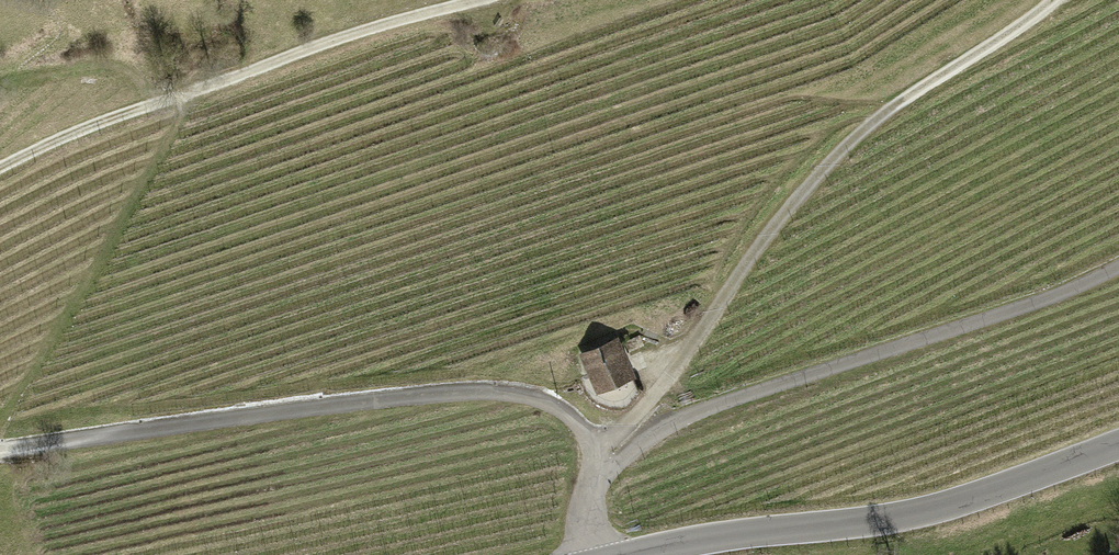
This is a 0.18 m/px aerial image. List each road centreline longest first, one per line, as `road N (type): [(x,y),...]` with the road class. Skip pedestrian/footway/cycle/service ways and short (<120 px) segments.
road 1 (track): [(601,479),(805,189),(895,111),(1072,0)]
road 2 (track): [(601,479),(565,408),(509,389),(0,449)]
road 3 (track): [(1118,268),(1023,311),(694,417),(601,479),(590,506),(595,554)]
road 4 (track): [(0,179),(191,90),(463,0)]
road 5 (tertiary): [(655,554),(871,526),(1118,448)]
road 6 (track): [(167,103),(127,67),(46,65)]

